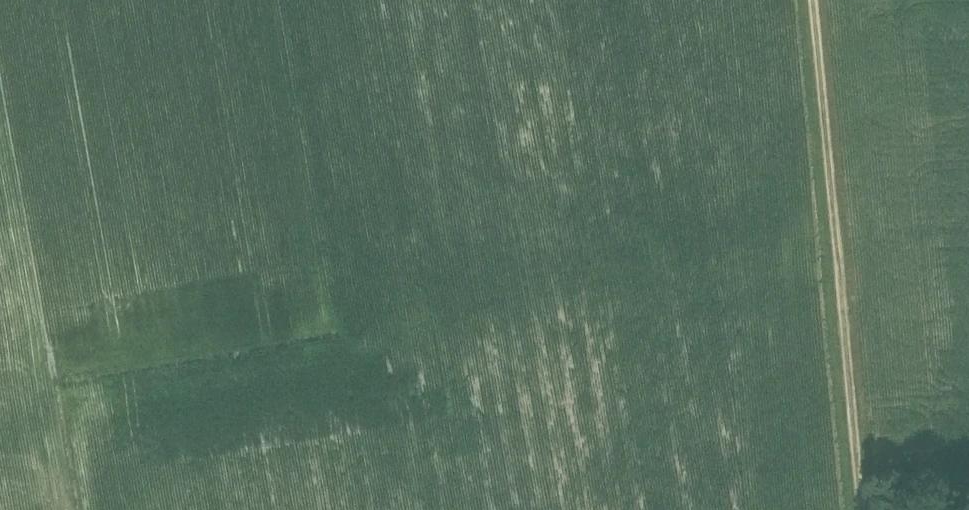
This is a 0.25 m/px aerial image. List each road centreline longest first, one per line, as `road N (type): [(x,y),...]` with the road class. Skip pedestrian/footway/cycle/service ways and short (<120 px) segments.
road 1 (track): [(815,0),(863,509)]

